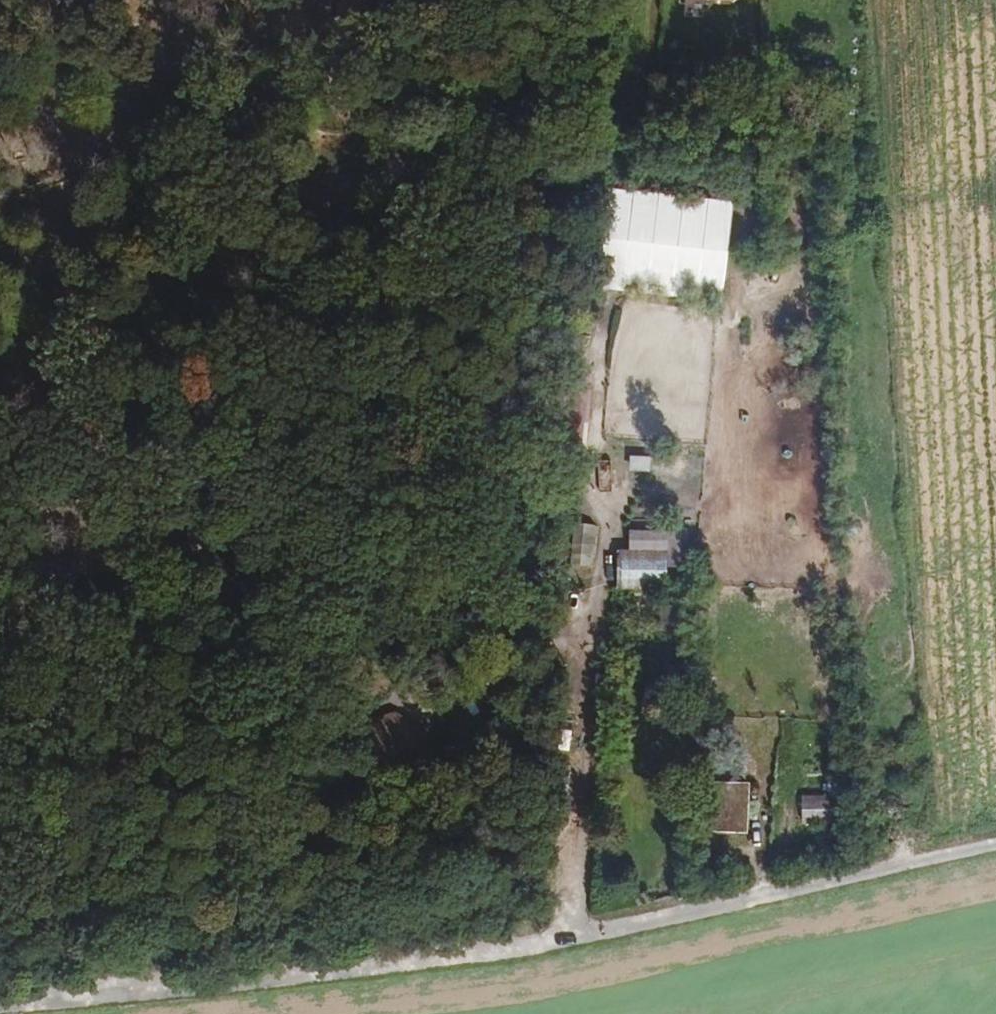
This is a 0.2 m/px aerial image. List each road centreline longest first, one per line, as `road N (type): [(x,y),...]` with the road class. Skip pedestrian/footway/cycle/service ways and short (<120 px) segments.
road 1 (unclassified): [(0,1000),(474,956),(995,842)]
road 2 (track): [(572,936),(578,654),(597,566),(590,440),(621,0)]

